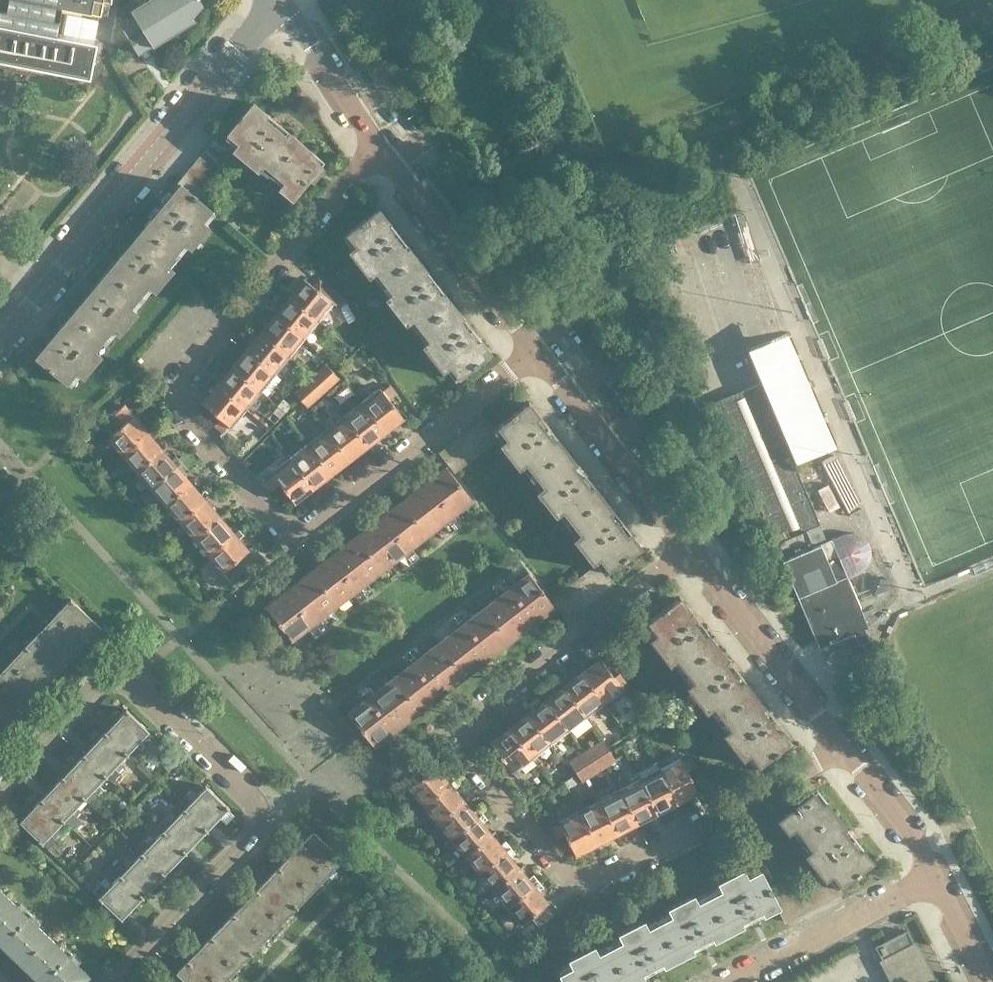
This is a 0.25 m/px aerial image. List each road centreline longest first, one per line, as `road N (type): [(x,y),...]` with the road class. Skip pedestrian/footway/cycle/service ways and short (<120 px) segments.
road 1 (residential): [(377,146),(175,384),(177,406),(266,509),(289,524),(312,521),(535,352)]
road 2 (residential): [(689,550),(464,723),(459,752),(560,873),(575,879),(844,748)]
road 3 (residential): [(109,981),(255,832),(261,816),(254,801),(127,679),(114,678),(98,684),(0,785)]
road 4 (tertiary): [(278,0),(0,334)]
road 5 (residential): [(535,352),(377,146)]
road 6 (residential): [(844,748),(689,550)]
road 7 (residential): [(689,550),(535,352)]
road 8 (residential): [(936,877),(730,981)]
road 9 (residential): [(377,146),(283,0)]
road 10 (residential): [(936,877),(844,748)]

